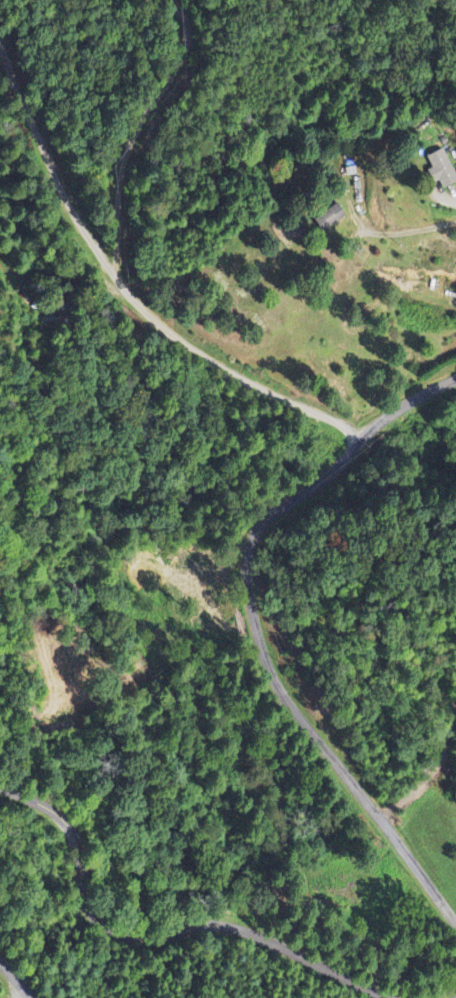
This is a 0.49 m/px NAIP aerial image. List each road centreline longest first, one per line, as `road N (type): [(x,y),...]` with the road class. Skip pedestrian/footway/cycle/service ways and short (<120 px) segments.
road 1 (residential): [(455,383),(365,435),(328,485),(250,560),(247,576),(261,652),(285,702),(415,874),(438,935)]
road 2 (residential): [(365,435),(189,354),(75,223),(4,0)]
road 3 (residential): [(0,792),(56,821),(72,847),(88,920),(111,943),(143,952),(258,952),(361,997)]
road 4 (residential): [(101,253),(182,65),(184,38),(171,0)]

